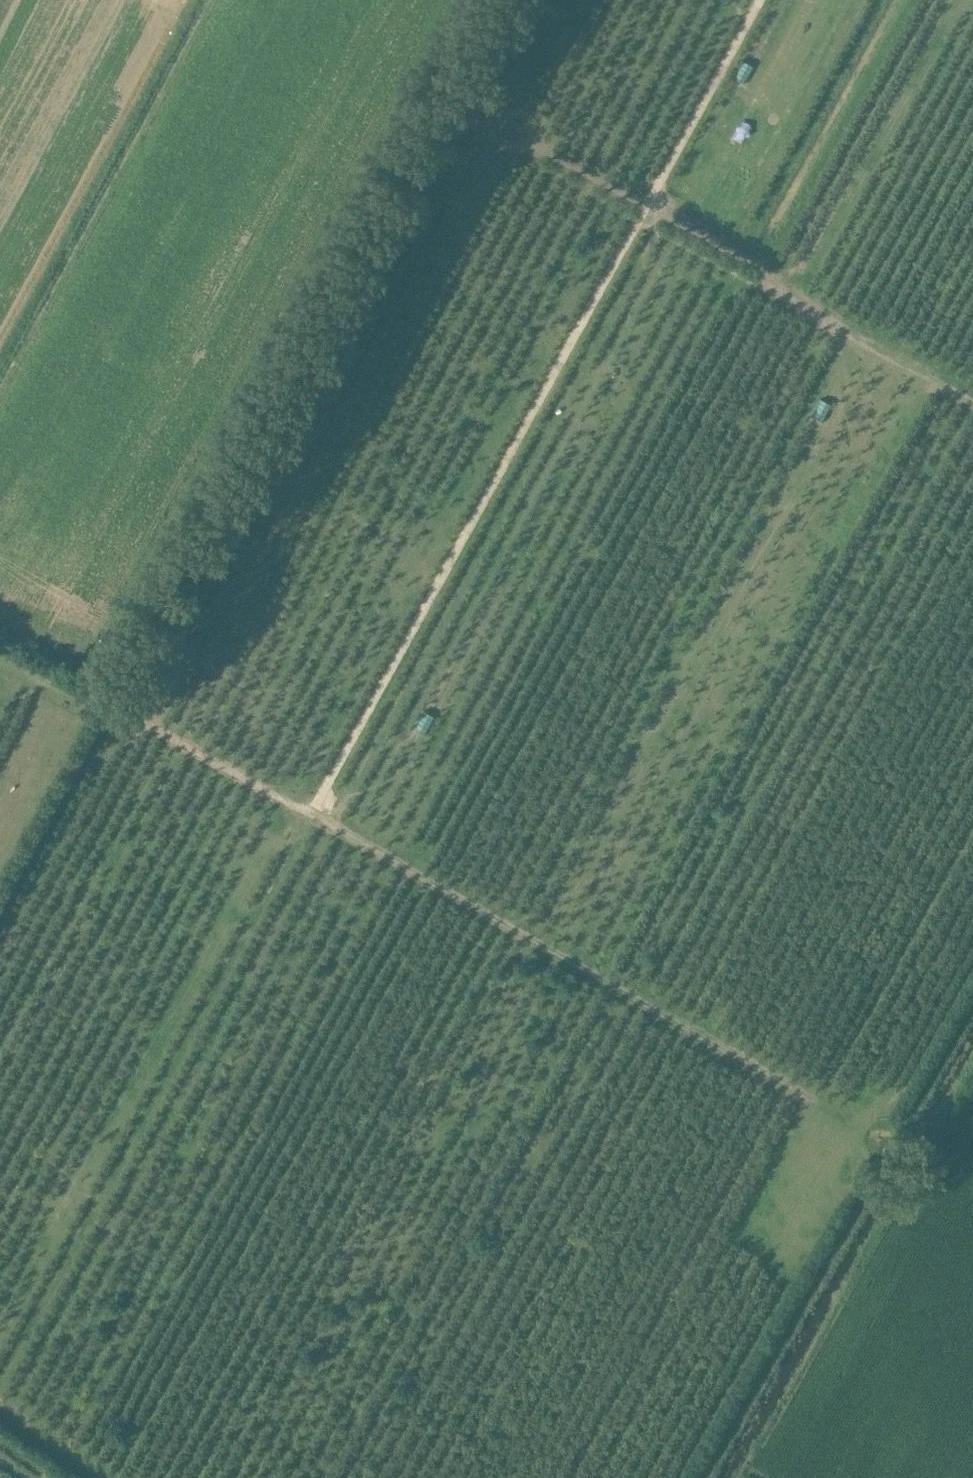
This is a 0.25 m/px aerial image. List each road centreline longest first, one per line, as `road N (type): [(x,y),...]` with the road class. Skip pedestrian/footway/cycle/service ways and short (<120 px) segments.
road 1 (track): [(0,655),(241,775),(877,1137)]
road 2 (track): [(313,815),(756,0)]
road 3 (track): [(465,121),(972,401)]

